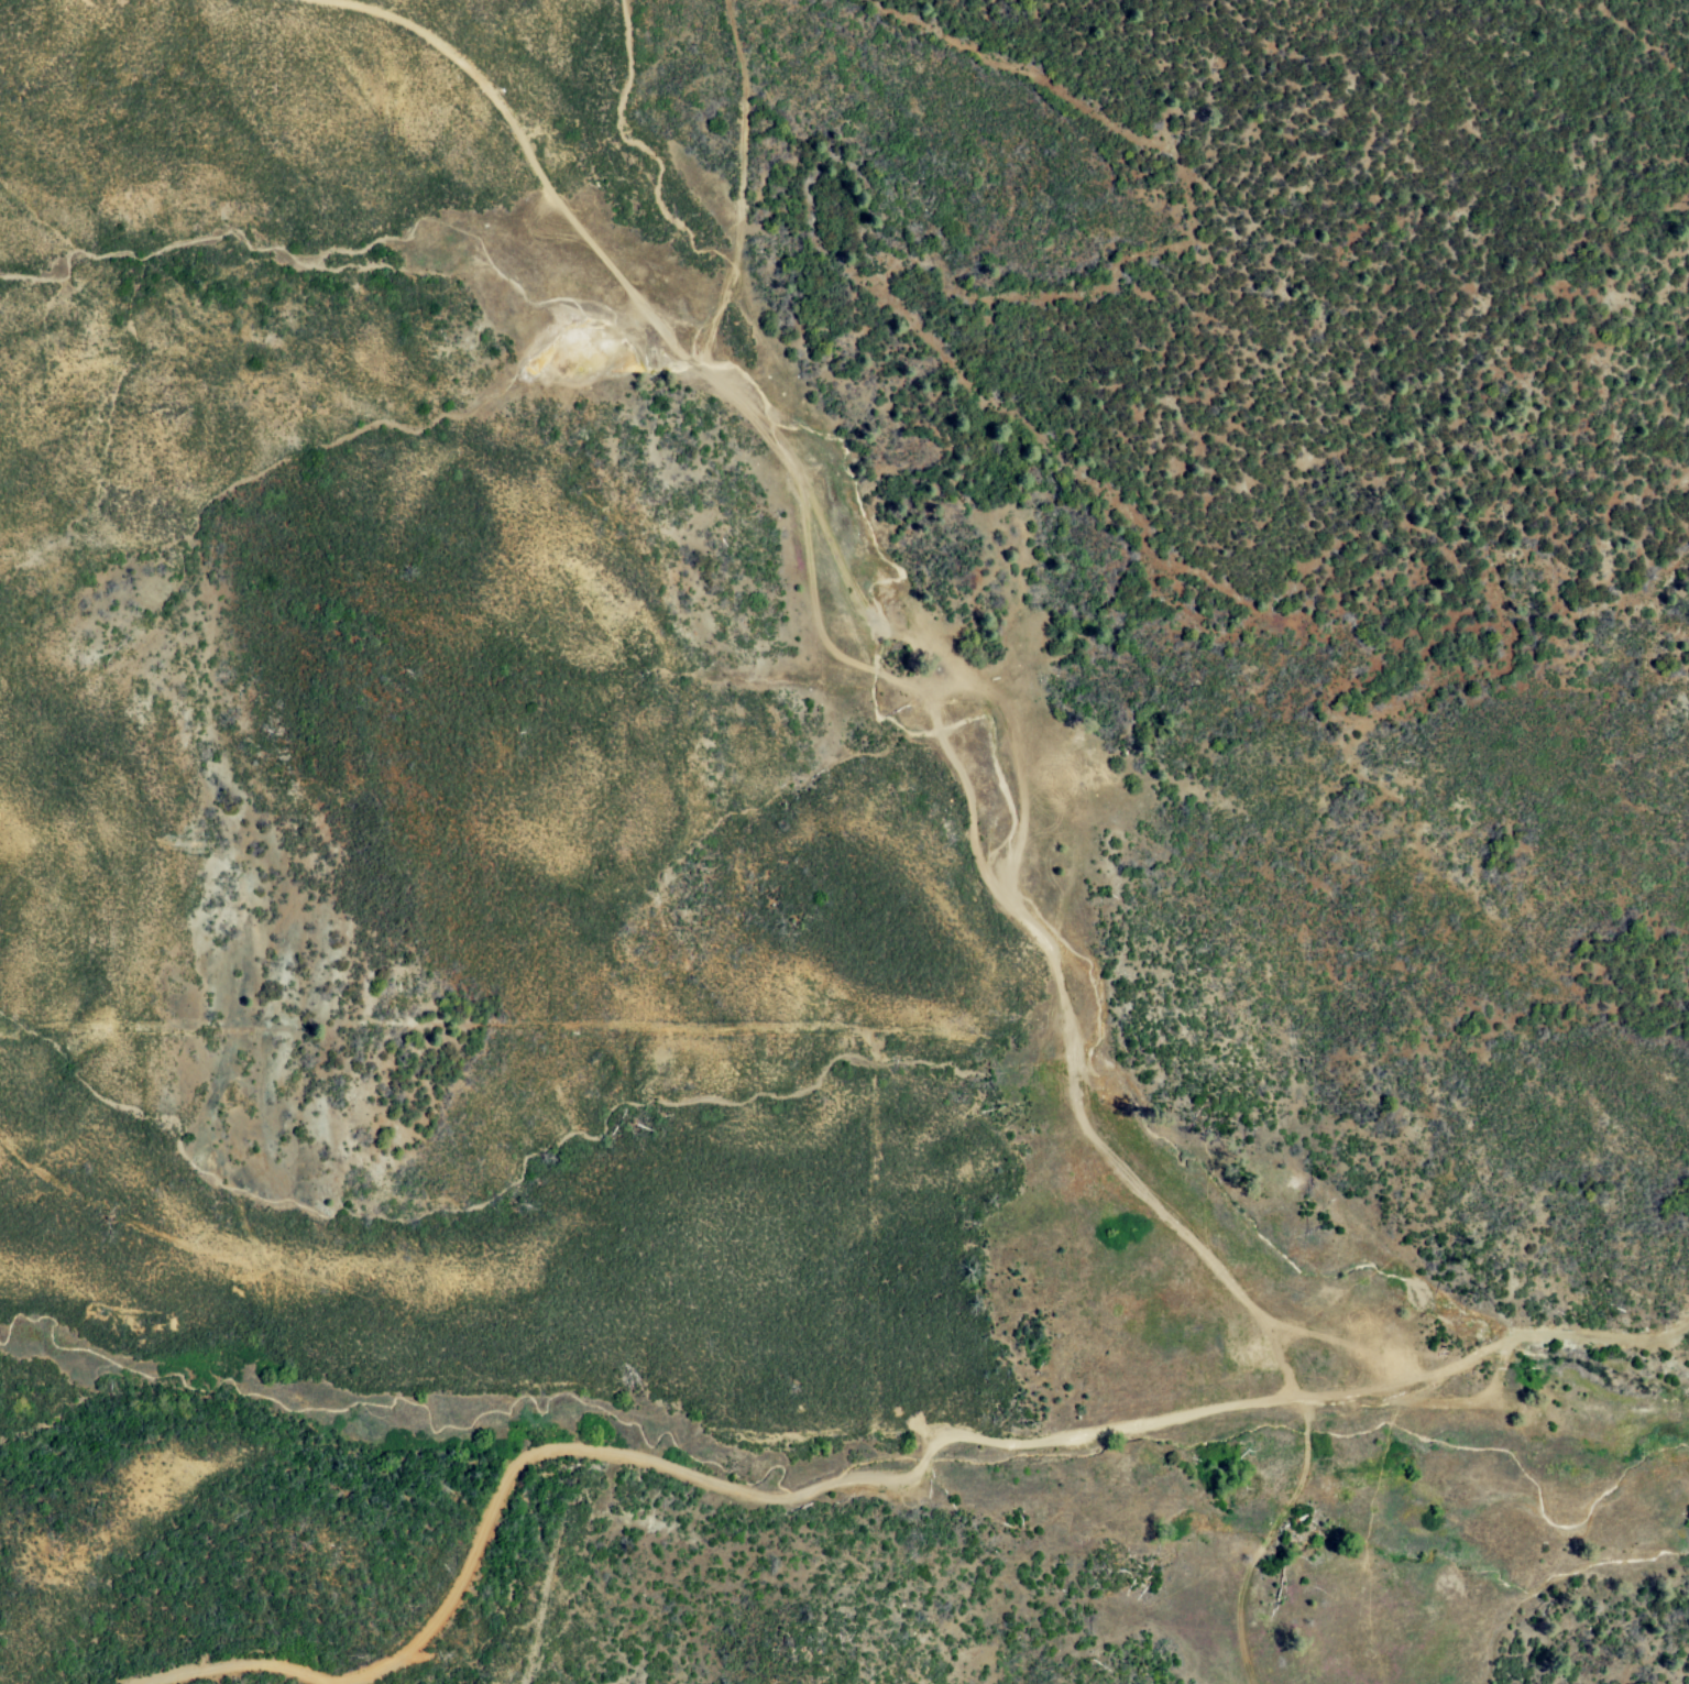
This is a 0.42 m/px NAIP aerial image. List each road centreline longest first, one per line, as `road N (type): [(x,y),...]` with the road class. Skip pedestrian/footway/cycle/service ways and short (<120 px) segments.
road 1 (track): [(1276,1418),(1325,1424),(1386,1418),(1523,1339),(1567,1334),(1643,1344),(1688,1329)]

